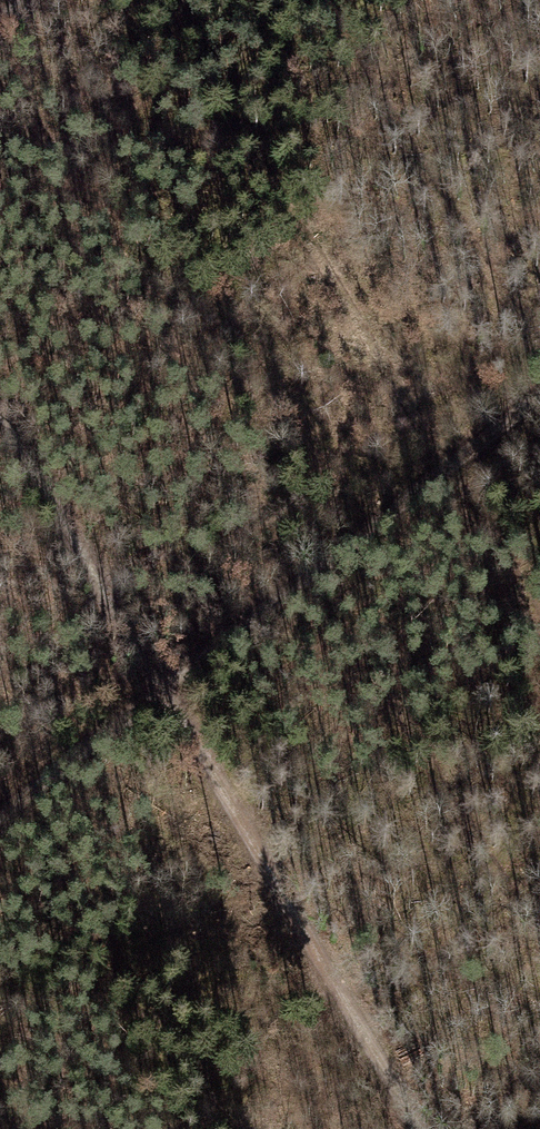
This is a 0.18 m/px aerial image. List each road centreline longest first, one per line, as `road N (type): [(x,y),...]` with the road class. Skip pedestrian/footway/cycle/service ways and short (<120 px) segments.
road 1 (track): [(0,414),(417,1128)]
road 2 (track): [(0,833),(539,414)]

